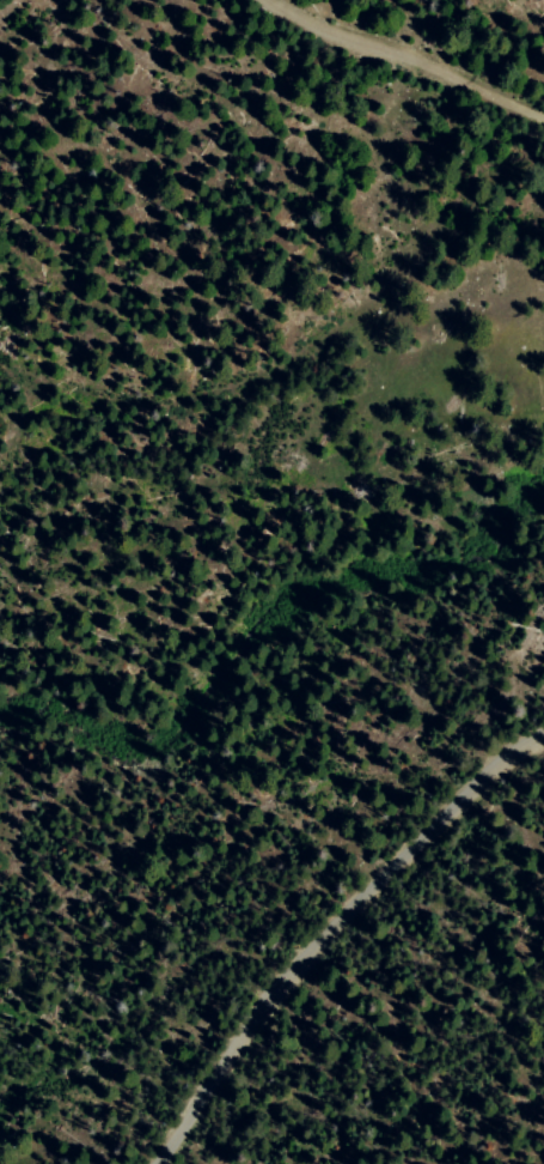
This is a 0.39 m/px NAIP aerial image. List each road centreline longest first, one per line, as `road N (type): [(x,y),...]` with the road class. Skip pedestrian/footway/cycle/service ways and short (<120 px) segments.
road 1 (residential): [(543,734),(493,771),(298,968),(157,1163)]
road 2 (track): [(543,115),(326,31),(269,0)]

